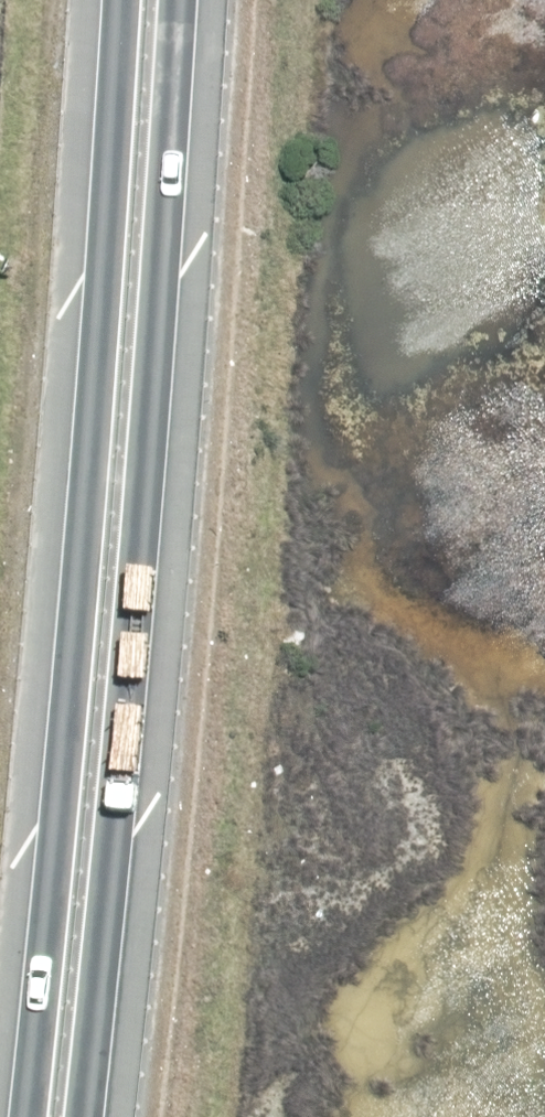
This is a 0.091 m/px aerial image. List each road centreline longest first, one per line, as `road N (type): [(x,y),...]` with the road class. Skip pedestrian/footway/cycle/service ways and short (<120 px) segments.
road 1 (trunk): [(168,0),(126,682),(76,1116)]
road 2 (trunk): [(22,1116),(86,404),(108,0)]

